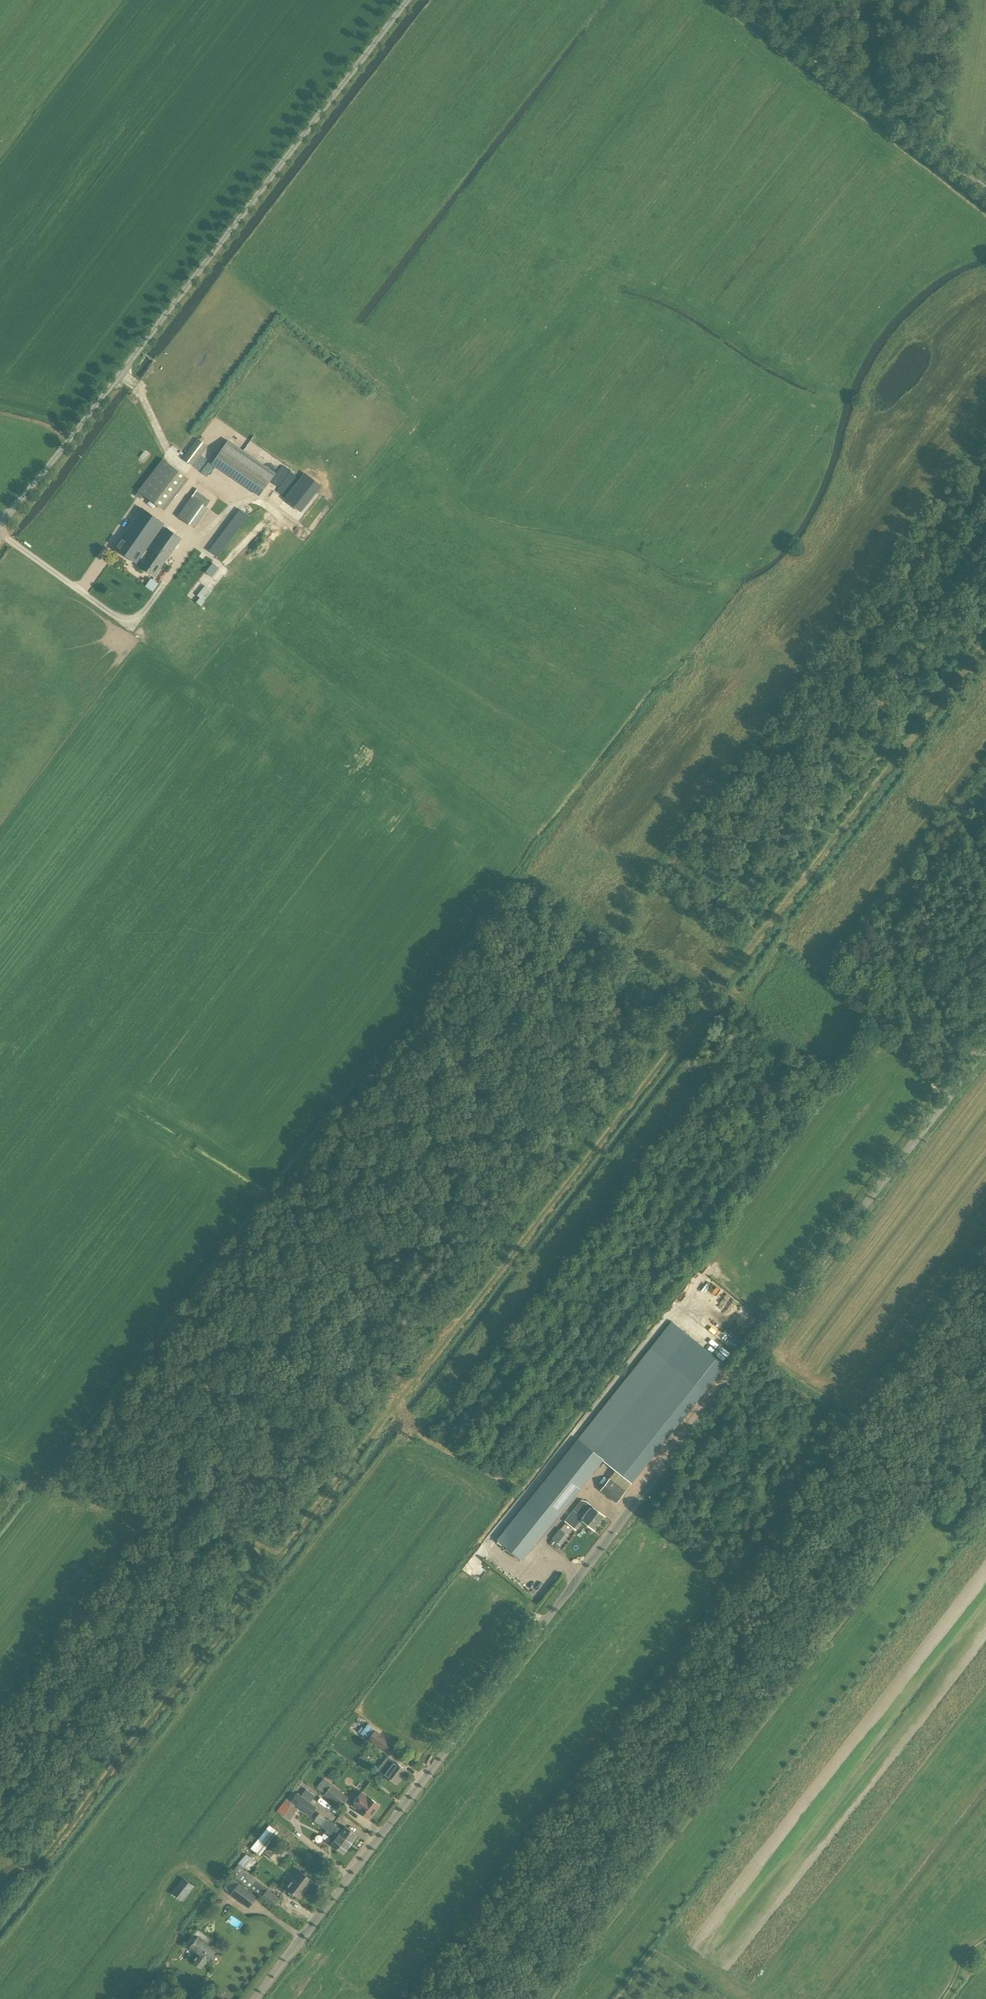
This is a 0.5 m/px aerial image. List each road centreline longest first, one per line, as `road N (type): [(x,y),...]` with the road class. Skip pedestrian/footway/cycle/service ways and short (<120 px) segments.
road 1 (unclassified): [(255,1998),(985,1047)]
road 2 (track): [(0,529),(409,0)]
road 3 (unclassified): [(985,190),(743,0)]

